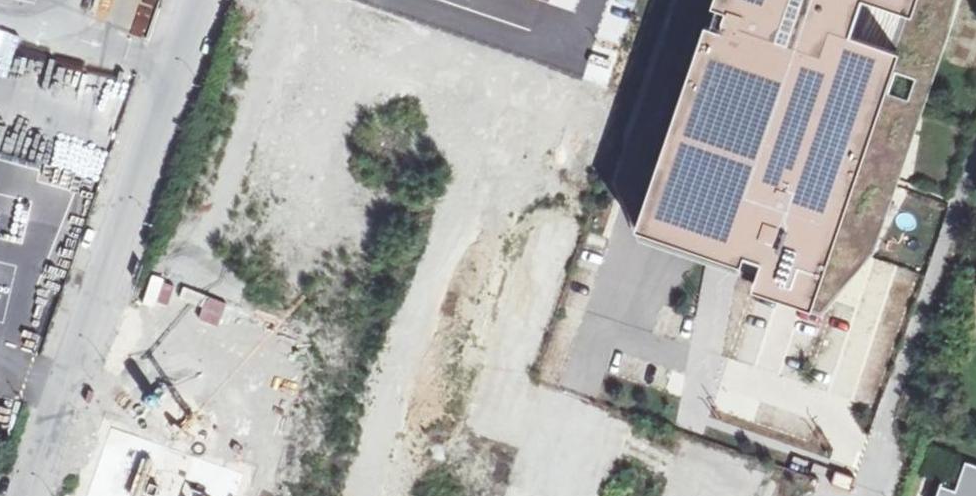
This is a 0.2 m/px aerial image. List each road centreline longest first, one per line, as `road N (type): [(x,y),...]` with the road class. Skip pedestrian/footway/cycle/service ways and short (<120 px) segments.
road 1 (unclassified): [(17,495),(199,0)]

